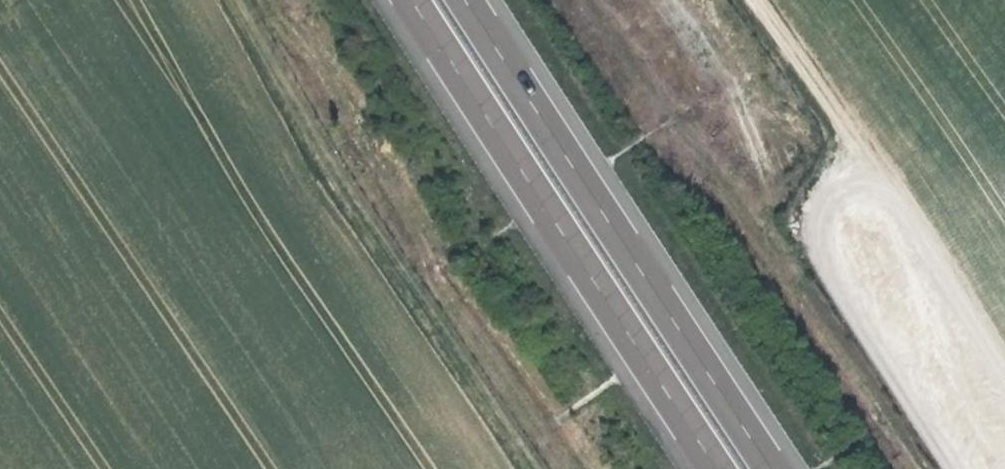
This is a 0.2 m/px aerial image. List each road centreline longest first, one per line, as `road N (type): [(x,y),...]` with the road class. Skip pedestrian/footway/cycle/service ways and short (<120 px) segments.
road 1 (track): [(233,0),(323,162),(537,468)]
road 2 (motorway): [(786,468),(483,0)]
road 3 (motorway): [(425,0),(725,468)]
road 4 (track): [(1004,382),(858,148),(752,0)]

